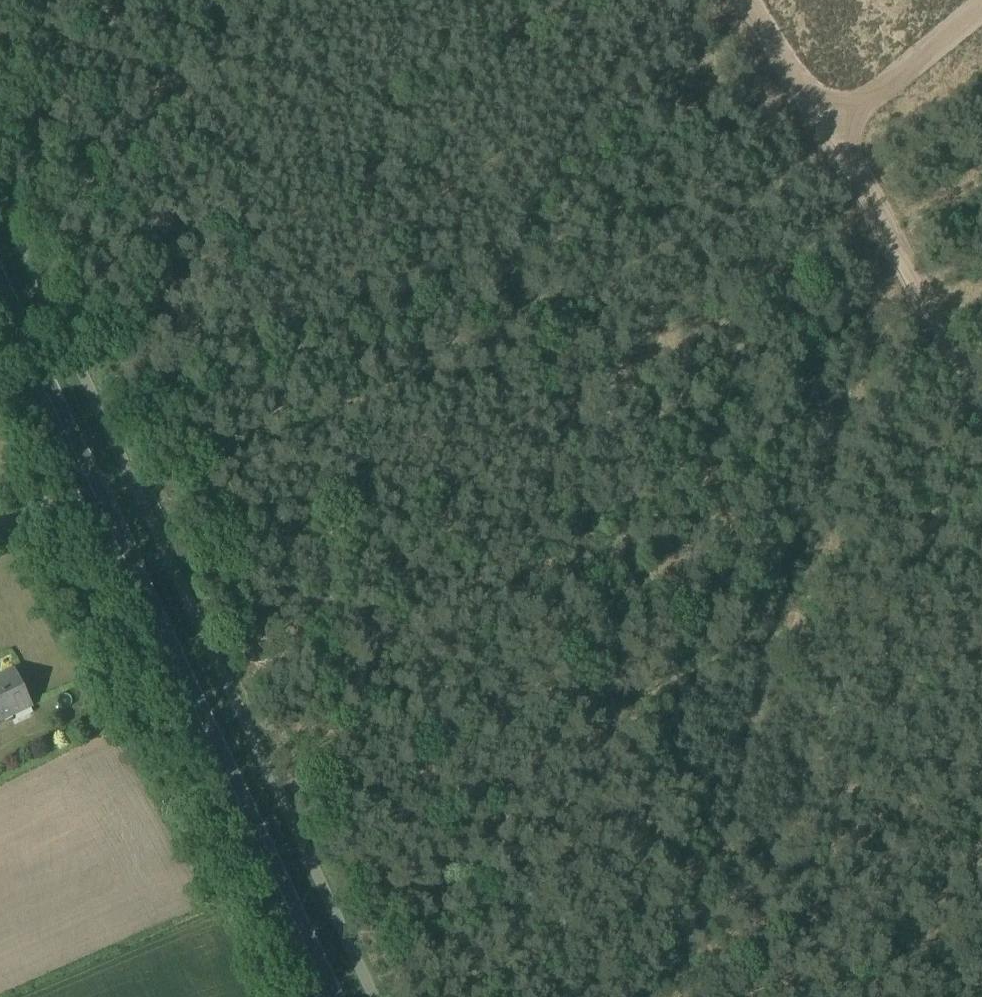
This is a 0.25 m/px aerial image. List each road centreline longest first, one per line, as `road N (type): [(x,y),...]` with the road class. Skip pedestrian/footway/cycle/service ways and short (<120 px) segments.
road 1 (primary): [(329,996),(0,297)]
road 2 (track): [(746,0),(981,399)]
road 3 (track): [(981,6),(828,138)]

